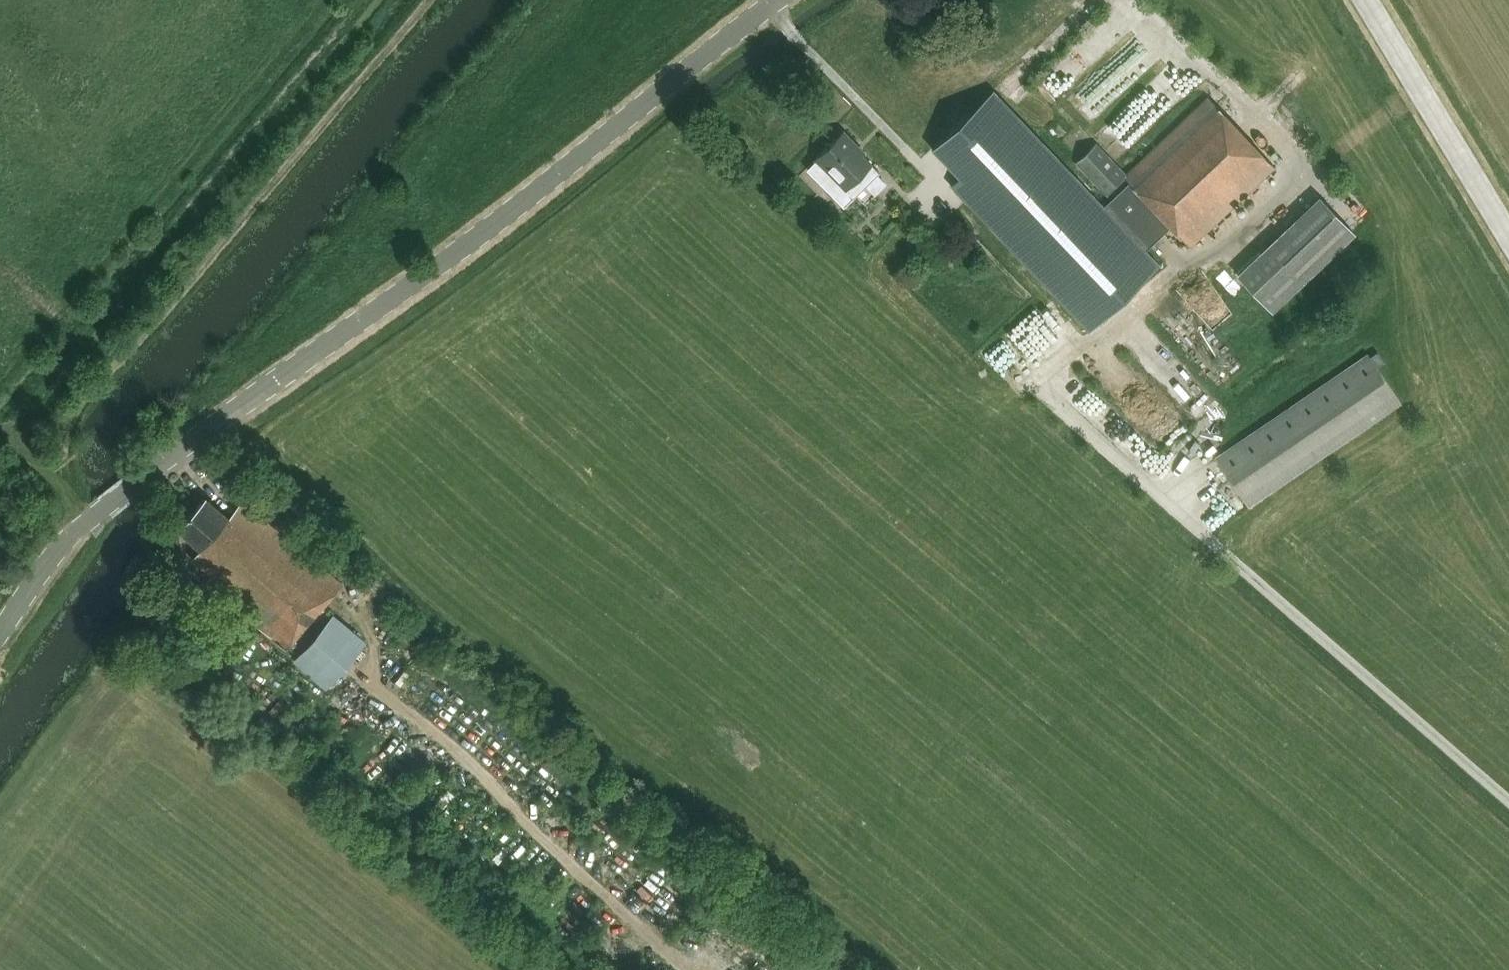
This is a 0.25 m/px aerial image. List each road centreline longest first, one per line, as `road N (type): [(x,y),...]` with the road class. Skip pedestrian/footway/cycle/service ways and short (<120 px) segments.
road 1 (residential): [(0,632),(90,518),(534,198),(783,0)]
road 2 (secondary): [(1508,234),(1367,0)]

